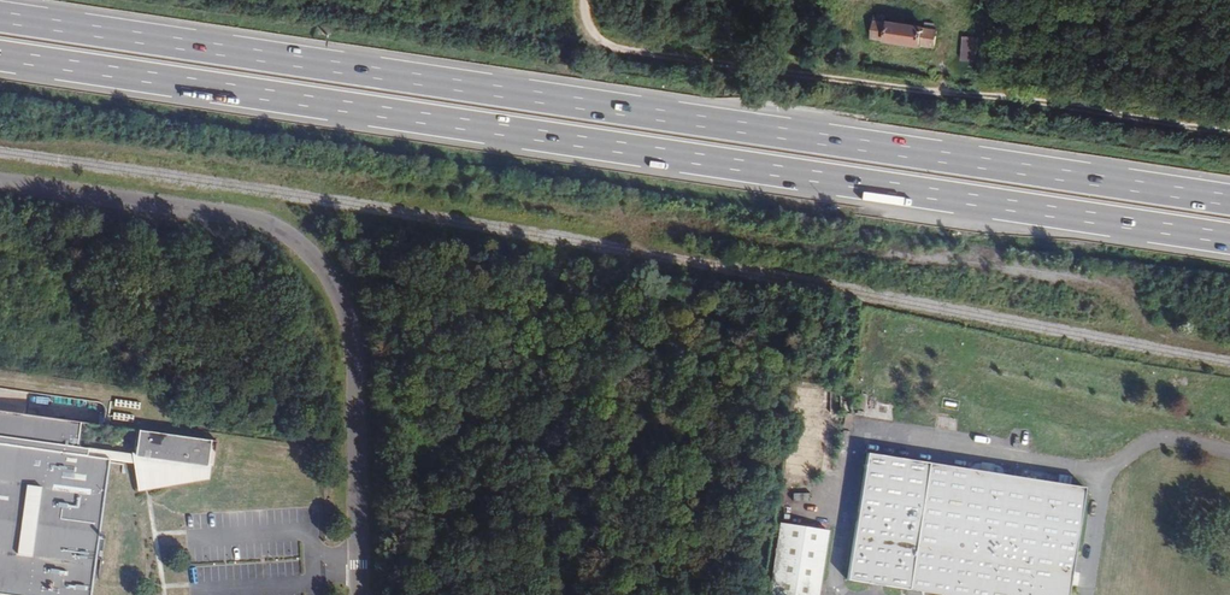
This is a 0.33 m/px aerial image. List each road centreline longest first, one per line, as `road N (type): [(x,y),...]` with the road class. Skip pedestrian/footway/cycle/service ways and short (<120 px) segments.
road 1 (trunk): [(1229,197),(0,12)]
road 2 (trunk): [(0,58),(1229,240)]
road 3 (track): [(1229,133),(596,42),(585,26),(584,0)]

